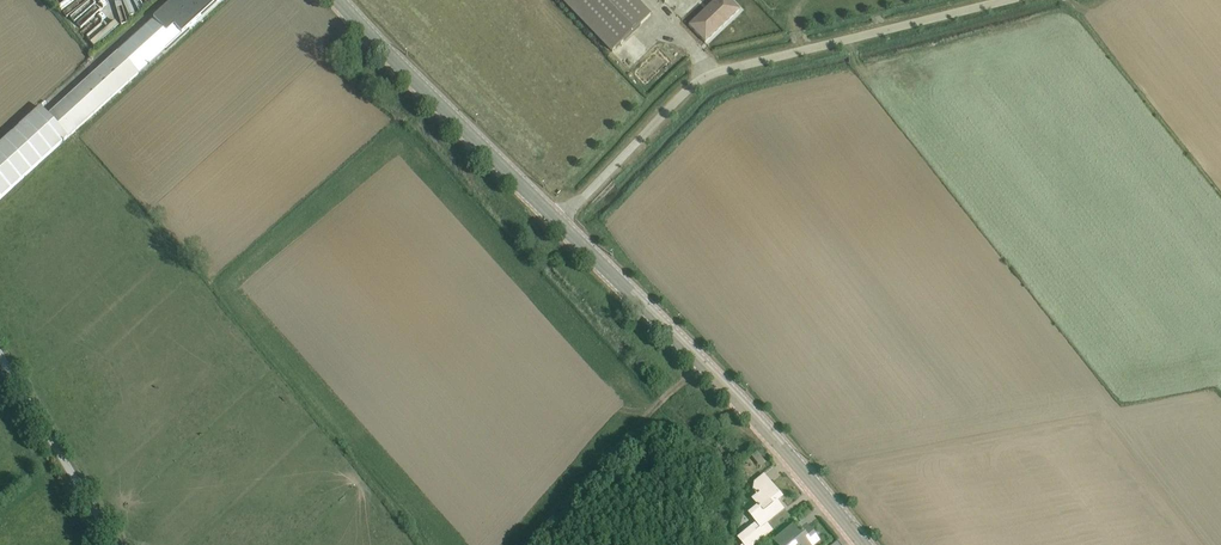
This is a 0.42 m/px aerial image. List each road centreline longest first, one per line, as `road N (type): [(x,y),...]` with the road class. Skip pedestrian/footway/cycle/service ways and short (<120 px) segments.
road 1 (unclassified): [(554,221),(682,97),(721,78),(1021,0)]
road 2 (tertiary): [(863,544),(702,362),(554,221)]
road 3 (tertiary): [(554,221),(337,0)]
road 4 (track): [(702,362),(648,405),(544,544)]

